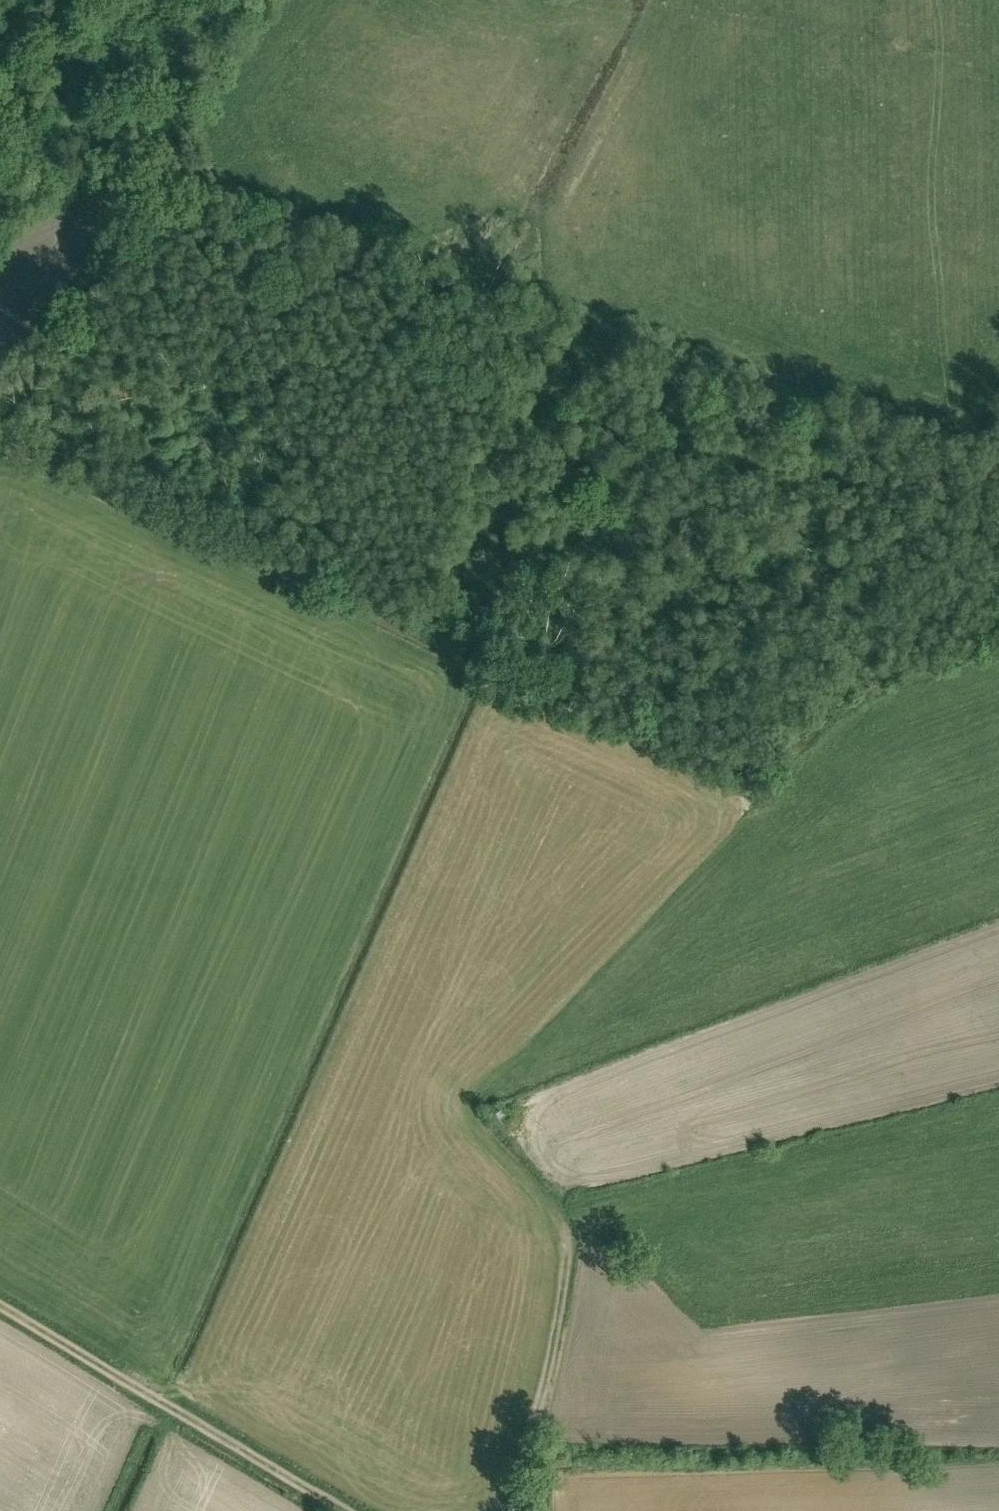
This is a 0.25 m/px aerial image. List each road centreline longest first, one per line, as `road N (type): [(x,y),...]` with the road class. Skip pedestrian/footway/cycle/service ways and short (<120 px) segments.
road 1 (track): [(0,1304),(345,1510)]
road 2 (track): [(518,1510),(572,1237)]
road 3 (track): [(0,104),(60,58),(102,0)]

